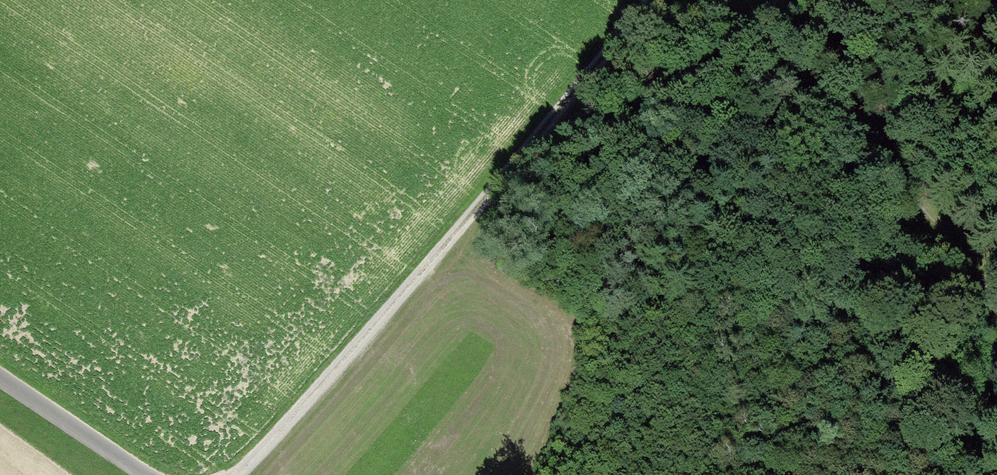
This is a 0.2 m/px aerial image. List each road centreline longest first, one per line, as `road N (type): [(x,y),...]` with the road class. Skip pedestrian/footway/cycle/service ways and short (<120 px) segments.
road 1 (track): [(242,474),(655,0)]
road 2 (track): [(718,0),(996,313)]
road 3 (track): [(0,369),(159,474)]

